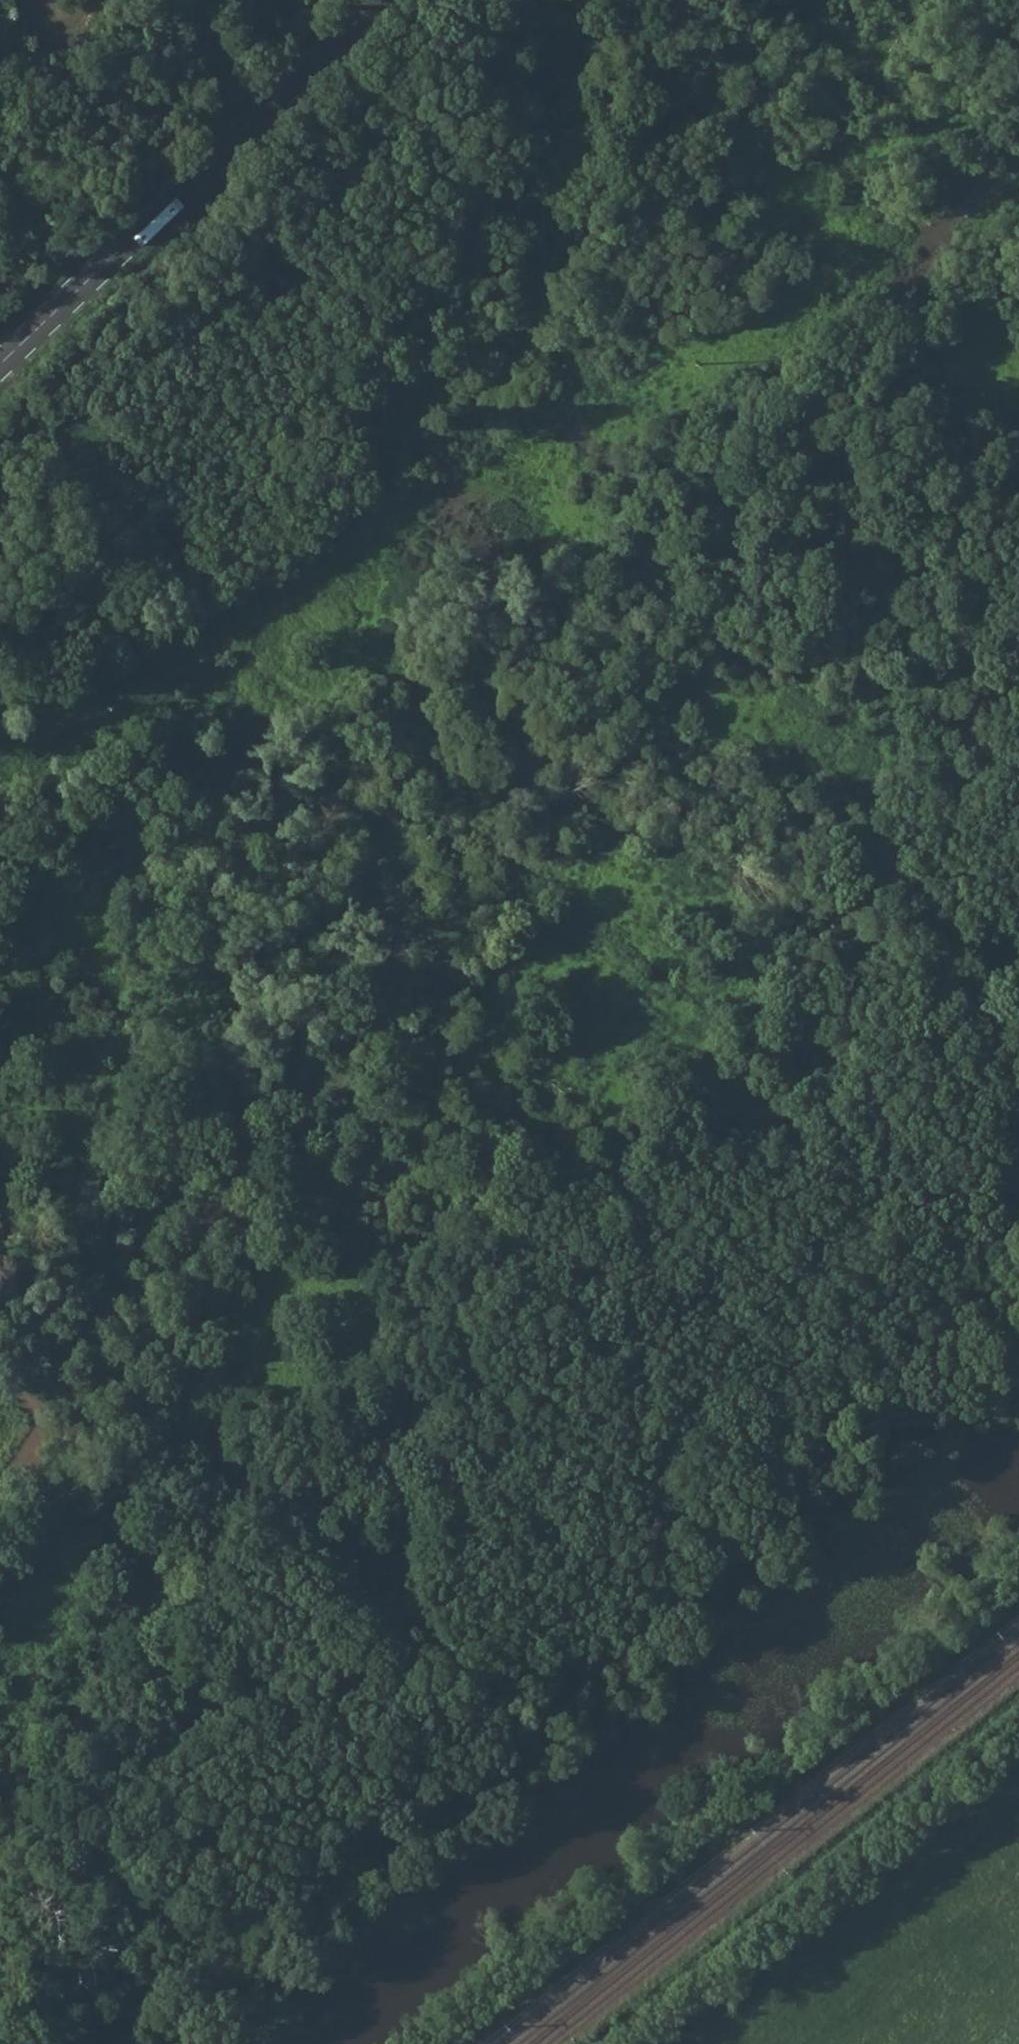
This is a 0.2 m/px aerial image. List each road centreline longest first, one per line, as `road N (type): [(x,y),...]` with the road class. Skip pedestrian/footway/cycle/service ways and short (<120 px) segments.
road 1 (tertiary): [(0,367),(284,96),(369,0)]

